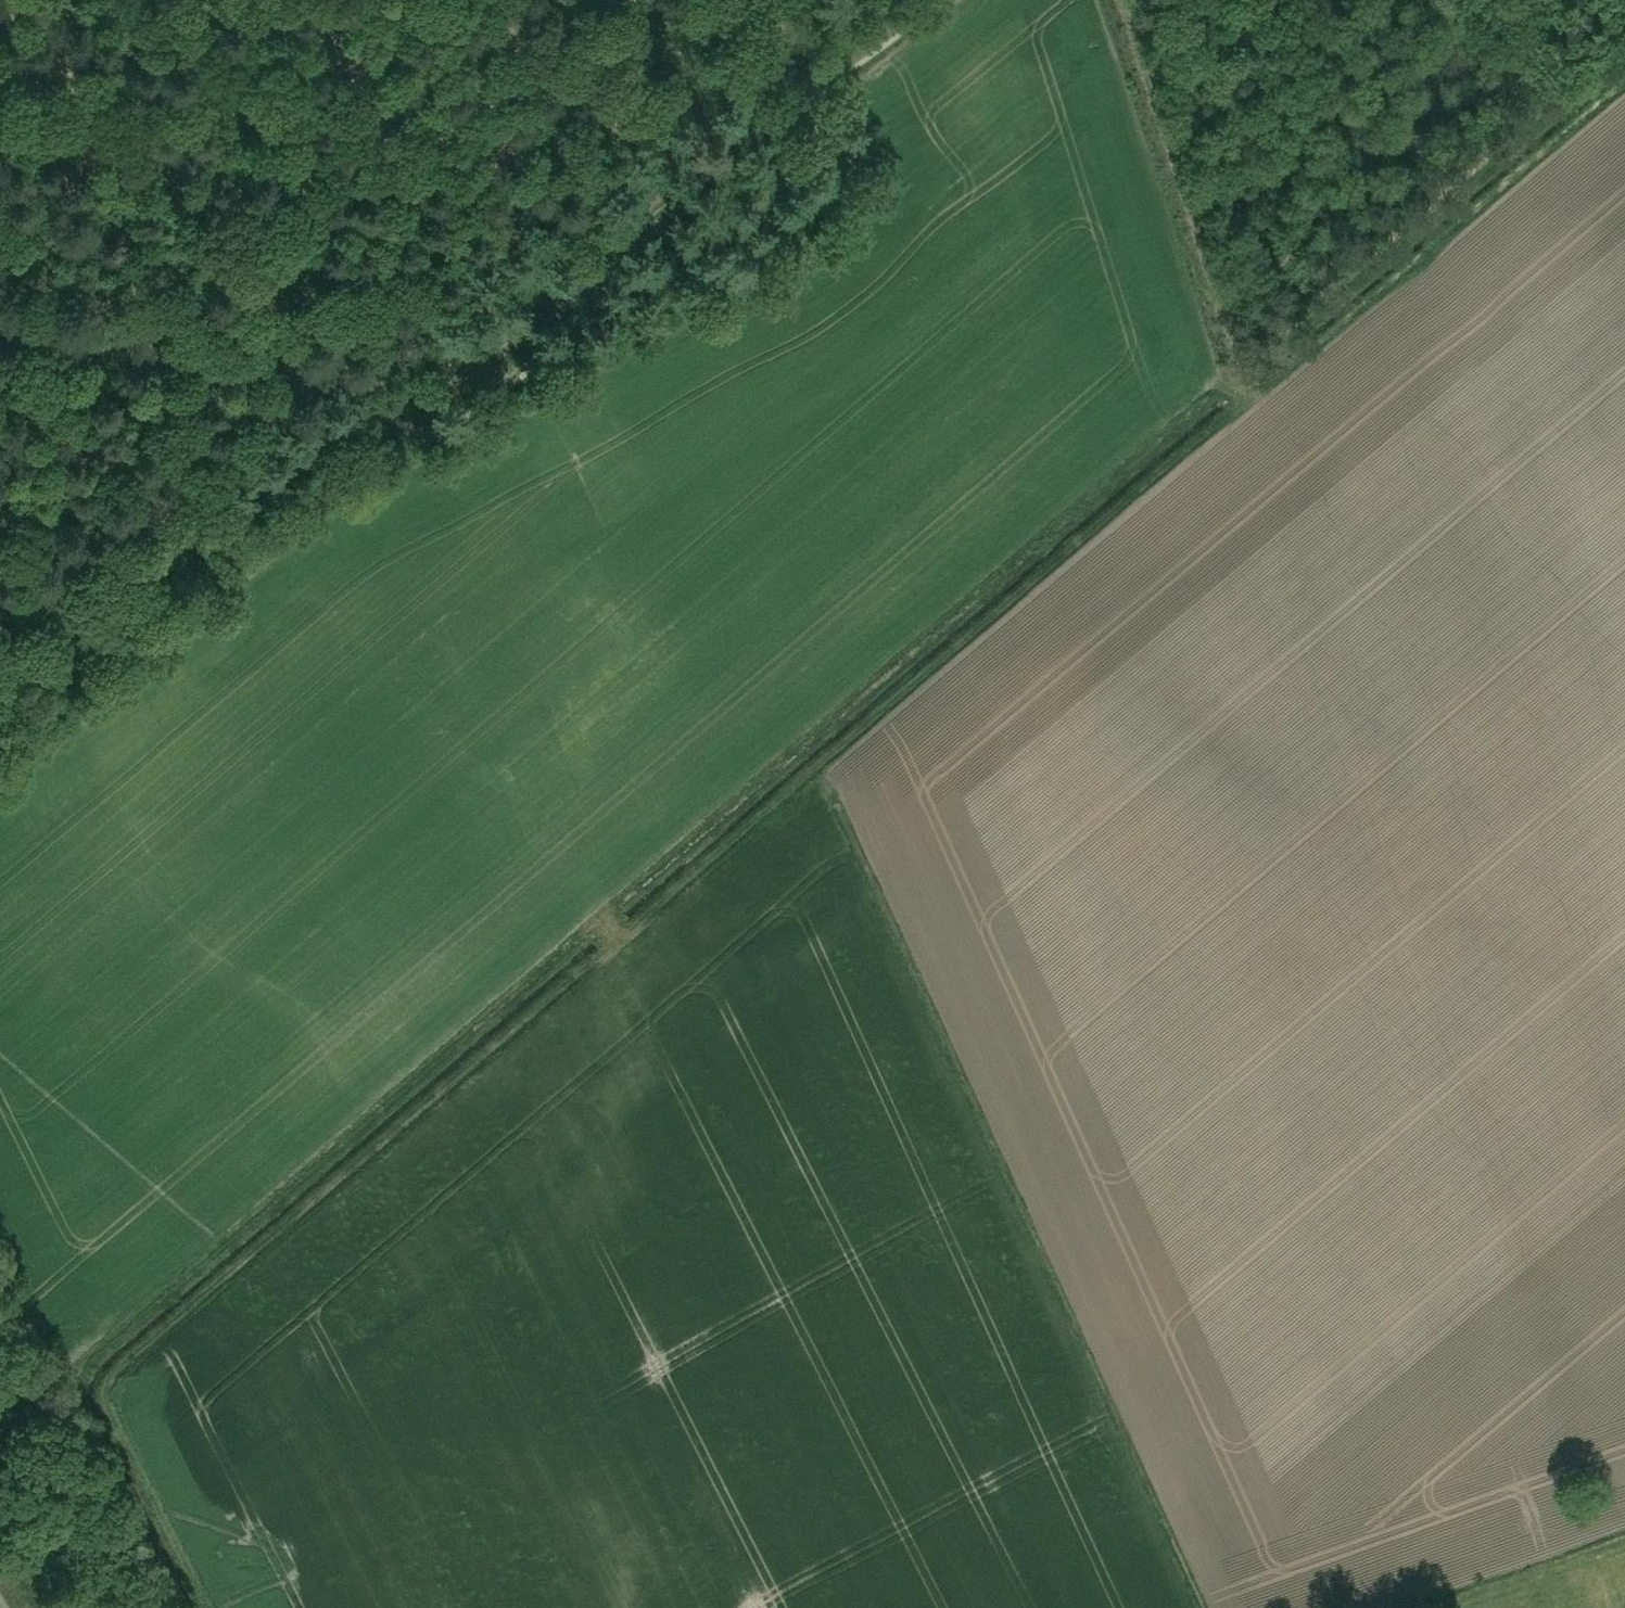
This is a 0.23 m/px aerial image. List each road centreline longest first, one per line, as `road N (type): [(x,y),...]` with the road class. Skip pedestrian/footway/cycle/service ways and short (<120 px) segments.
road 1 (track): [(907,0),(494,354),(396,421)]
road 2 (track): [(363,402),(279,361),(55,328),(0,307)]

